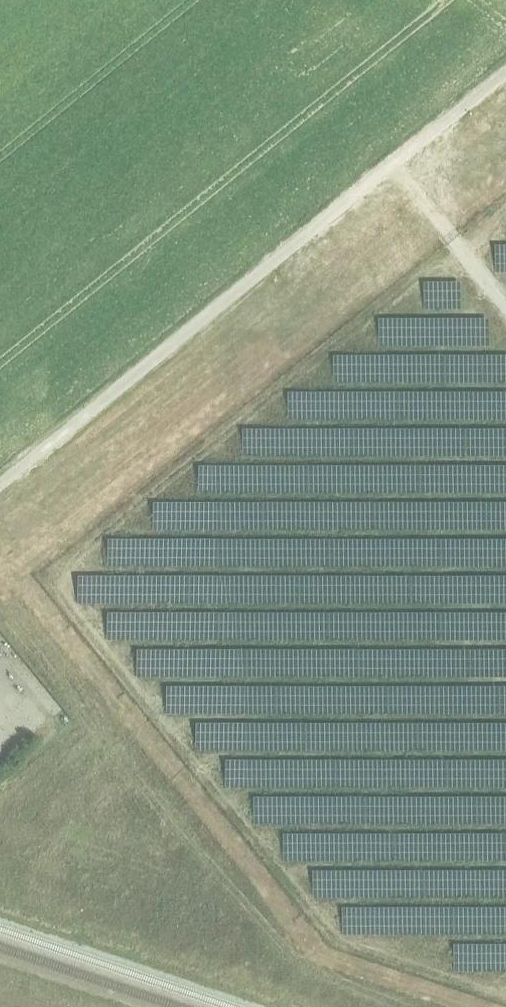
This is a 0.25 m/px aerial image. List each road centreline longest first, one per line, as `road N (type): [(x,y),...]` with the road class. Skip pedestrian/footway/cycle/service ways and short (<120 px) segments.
road 1 (unclassified): [(0,481),(505,72)]

